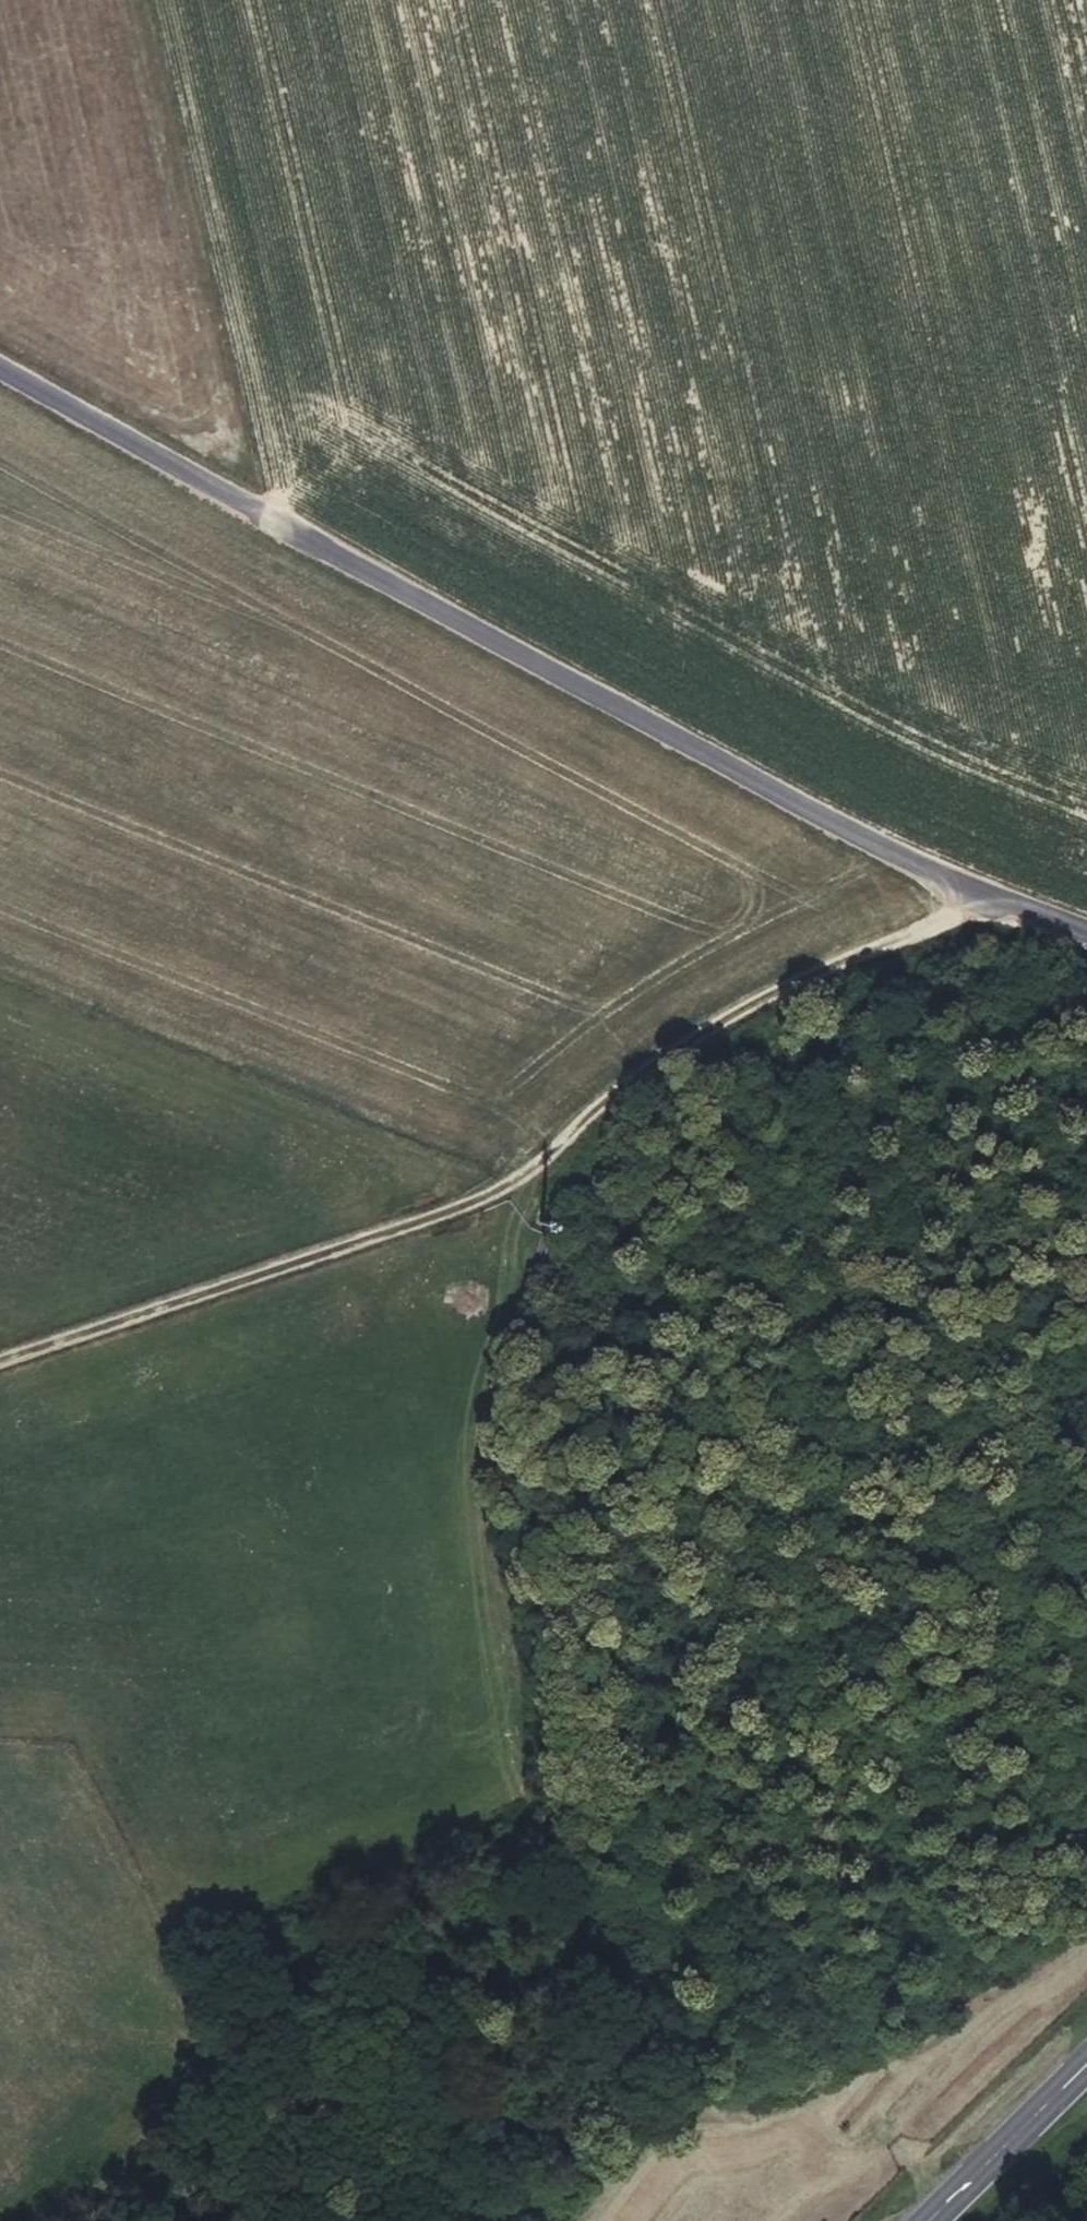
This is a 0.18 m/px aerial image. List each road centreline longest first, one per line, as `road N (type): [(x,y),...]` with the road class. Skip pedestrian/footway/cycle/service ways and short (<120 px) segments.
road 1 (residential): [(0,369),(858,837),(1086,933)]
road 2 (track): [(1005,900),(965,910),(735,1015),(637,1076),(546,1157),(479,1202),(0,1357)]
road 3 (secondary): [(950,2220),(1086,2081)]

